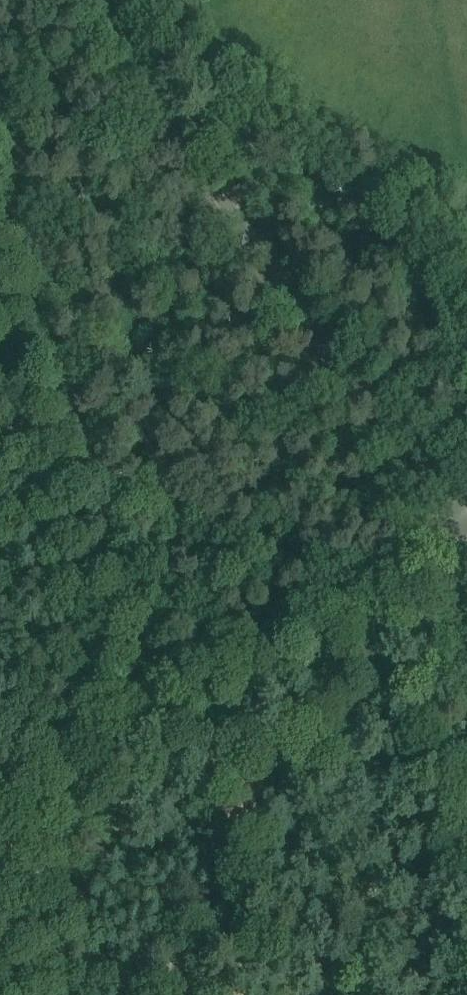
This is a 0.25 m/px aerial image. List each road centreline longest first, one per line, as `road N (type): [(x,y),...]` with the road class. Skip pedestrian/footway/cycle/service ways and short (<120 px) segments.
road 1 (unclassified): [(0,979),(131,705),(172,669),(395,558),(466,508)]
road 2 (unclassified): [(466,495),(387,424),(314,337),(186,145),(107,0)]
road 3 (track): [(0,75),(153,614)]

